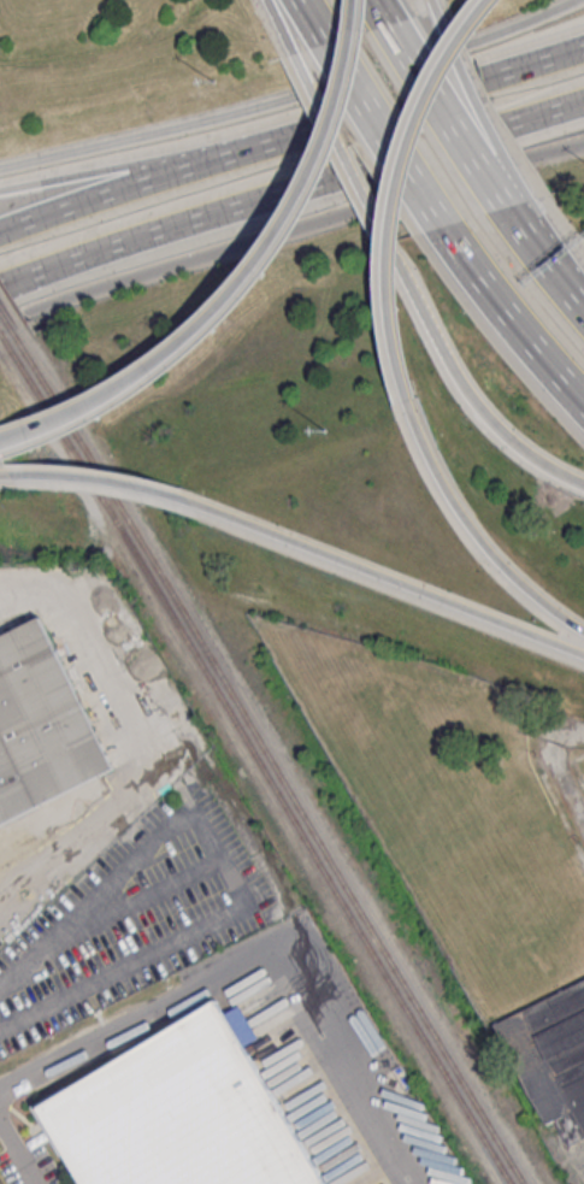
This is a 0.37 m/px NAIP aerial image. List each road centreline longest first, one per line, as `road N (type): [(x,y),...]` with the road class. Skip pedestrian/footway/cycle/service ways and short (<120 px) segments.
road 1 (motorway): [(6,450),(153,378),(259,275),(334,142),(350,81),(358,0)]
road 2 (motorway): [(158,494),(583,659)]
road 3 (motorway): [(488,0),(424,100),(390,220),(391,346),(411,422)]
road 4 (motorway): [(8,284),(336,178)]
road 5 (secondary): [(24,312),(353,211)]
road 6 (motorway): [(383,242),(440,359),(479,418),(535,466),(583,488)]
road 7 (secondary): [(290,99),(0,169)]
road 8 (motorway): [(411,422),(478,542),(509,578),(583,635)]
road 9 (motorway): [(254,149),(0,232)]
road 10 (motorway): [(254,149),(0,191)]
road 11 (motorway): [(325,36),(454,238)]
road 12 (motorway): [(507,213),(390,33)]
road 13 (motorway): [(529,207),(435,18)]
road 14 (motorway): [(454,238),(583,405)]
road 15 (motorway): [(293,58),(383,242)]
road 16 (secondary): [(468,42),(290,99)]
road 17 (secondary): [(353,211),(530,155)]
road 18 (motorway): [(336,178),(513,123)]
road 19 (motorway): [(480,77),(311,131)]
road 20 (motorway): [(14,478),(71,477),(158,494)]
road 21 (motorway): [(583,309),(507,213)]

